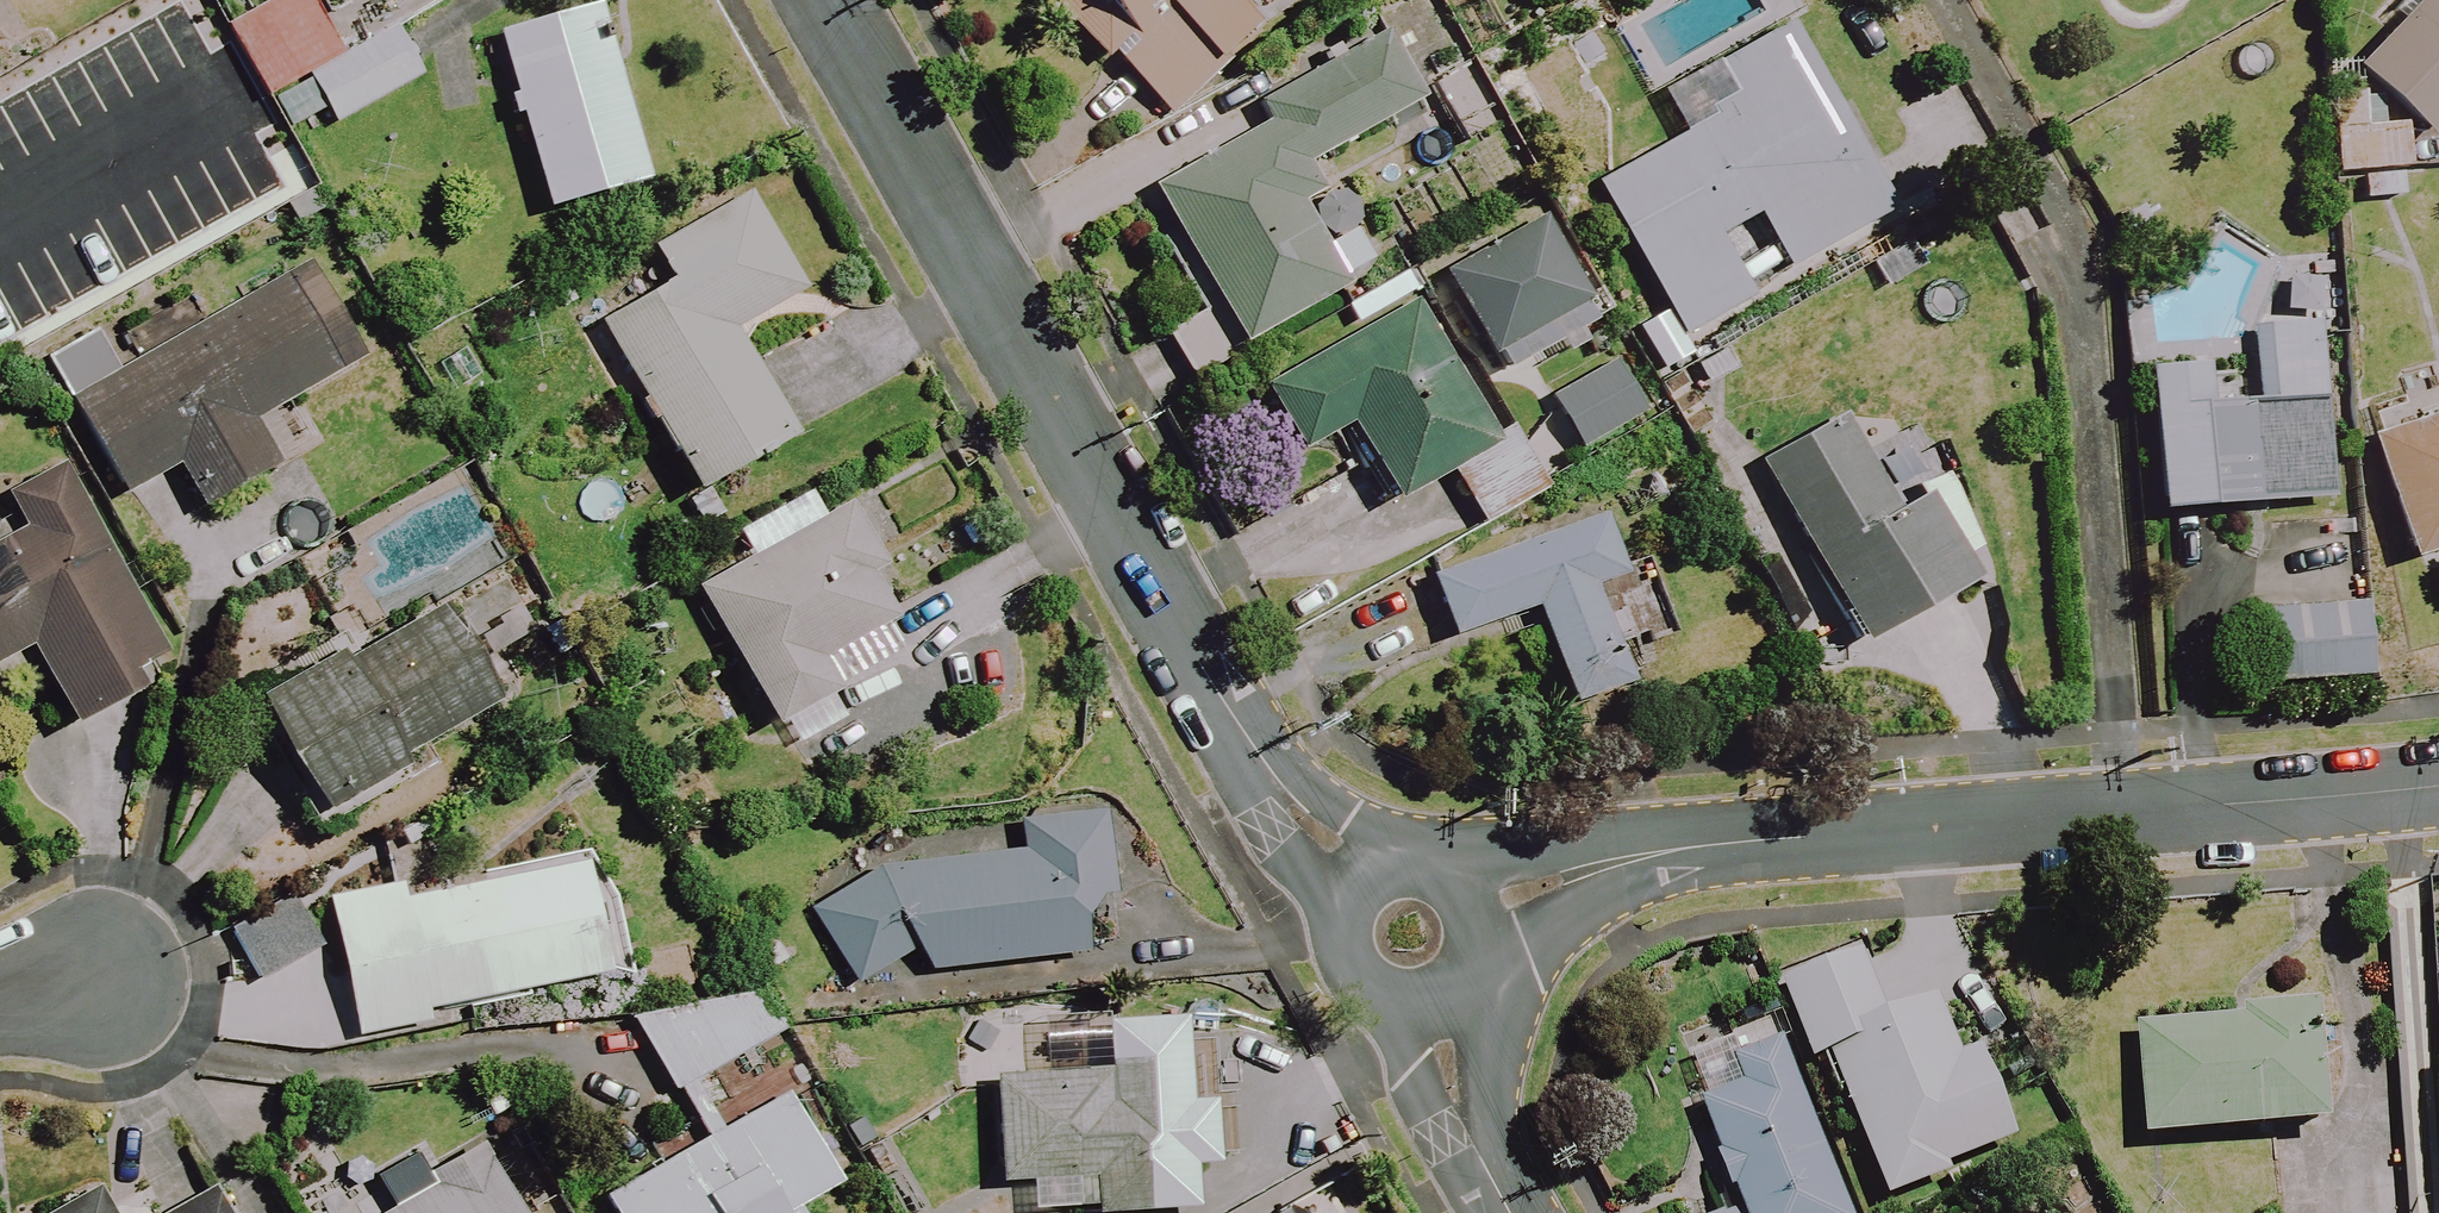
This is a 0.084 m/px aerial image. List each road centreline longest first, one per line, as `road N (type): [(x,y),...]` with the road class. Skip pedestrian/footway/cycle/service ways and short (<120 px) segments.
road 1 (residential): [(823,0),(1280,796),(1359,875)]
road 2 (residential): [(2438,784),(1741,844),(1611,862),(1479,904)]
road 3 (residential): [(1516,1212),(1468,1128),(1432,1002)]
road 4 (residential): [(1432,1002),(1382,1001),(1344,968),(1334,919),(1359,875)]
road 5 (residential): [(1359,875),(1379,862),(1426,858),(1448,868),(1479,904)]
road 6 (residential): [(1479,904),(1481,951),(1454,991),(1432,1002)]

